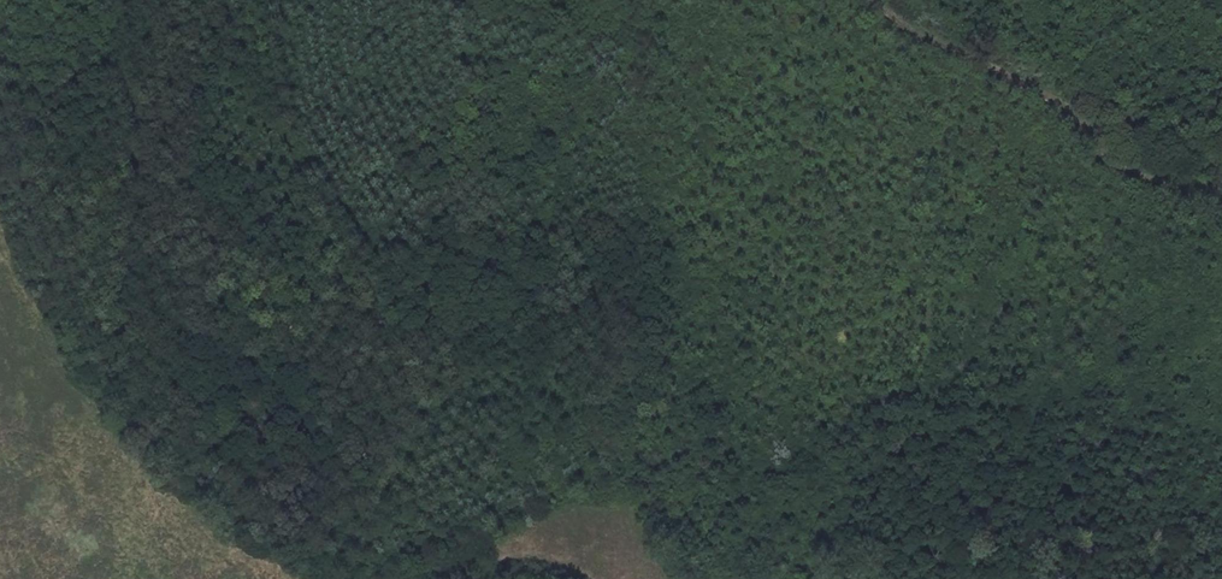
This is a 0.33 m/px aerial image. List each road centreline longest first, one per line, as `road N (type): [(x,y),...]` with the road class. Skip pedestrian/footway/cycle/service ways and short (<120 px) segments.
road 1 (track): [(869,0),(1068,106),(1109,163),(1221,202)]

